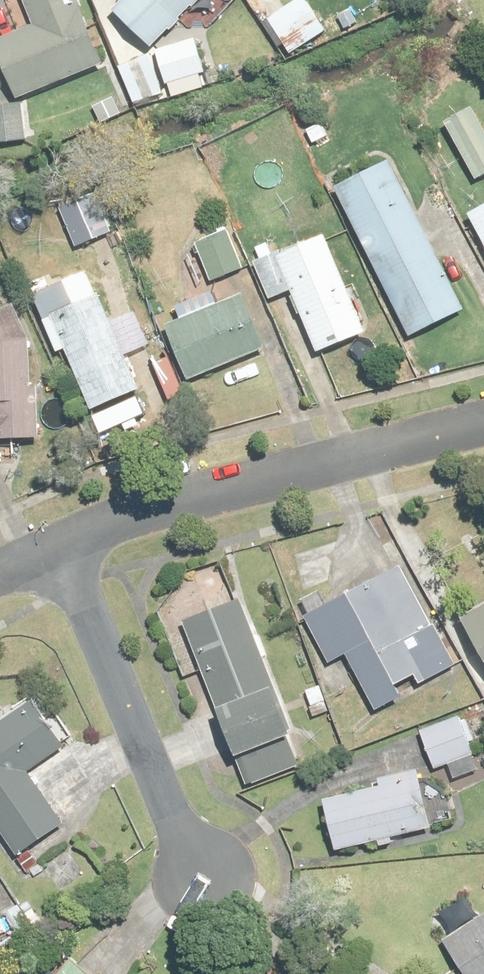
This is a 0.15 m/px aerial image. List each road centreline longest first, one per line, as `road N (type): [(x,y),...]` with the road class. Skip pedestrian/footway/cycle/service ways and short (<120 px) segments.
road 1 (residential): [(54,553),(112,528),(483,427)]
road 2 (residential): [(207,885),(54,553)]

